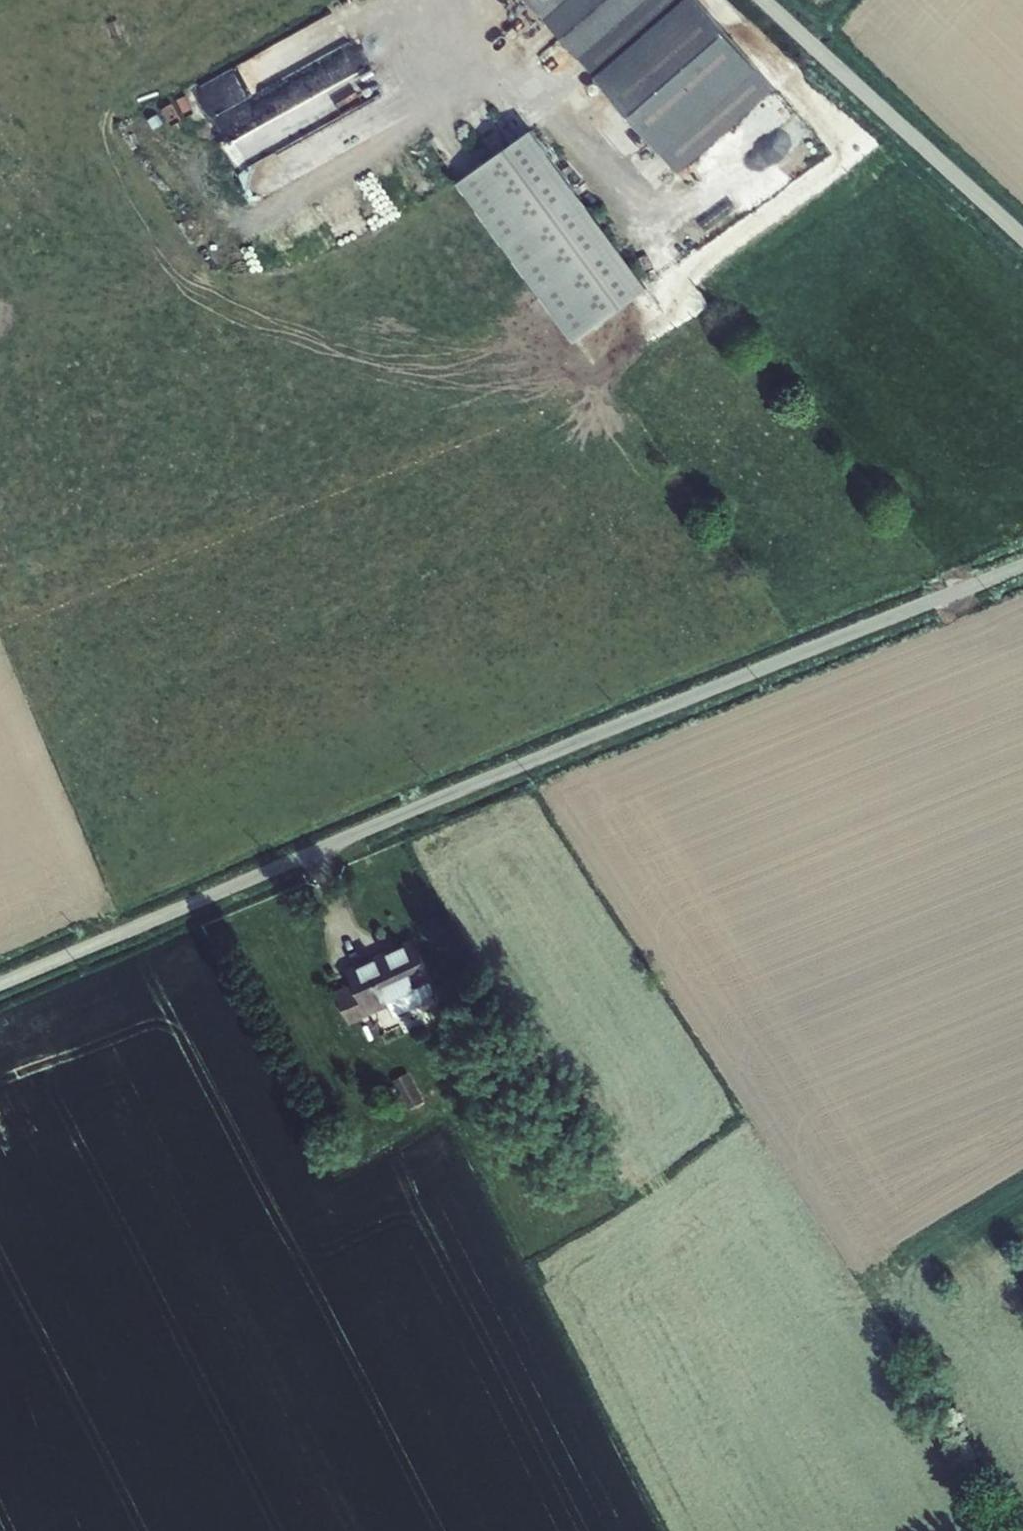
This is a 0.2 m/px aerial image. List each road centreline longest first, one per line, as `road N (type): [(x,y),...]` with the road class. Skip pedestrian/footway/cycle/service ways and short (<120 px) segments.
road 1 (unclassified): [(1022,566),(0,983)]
road 2 (unclassified): [(763,0),(1022,240)]

